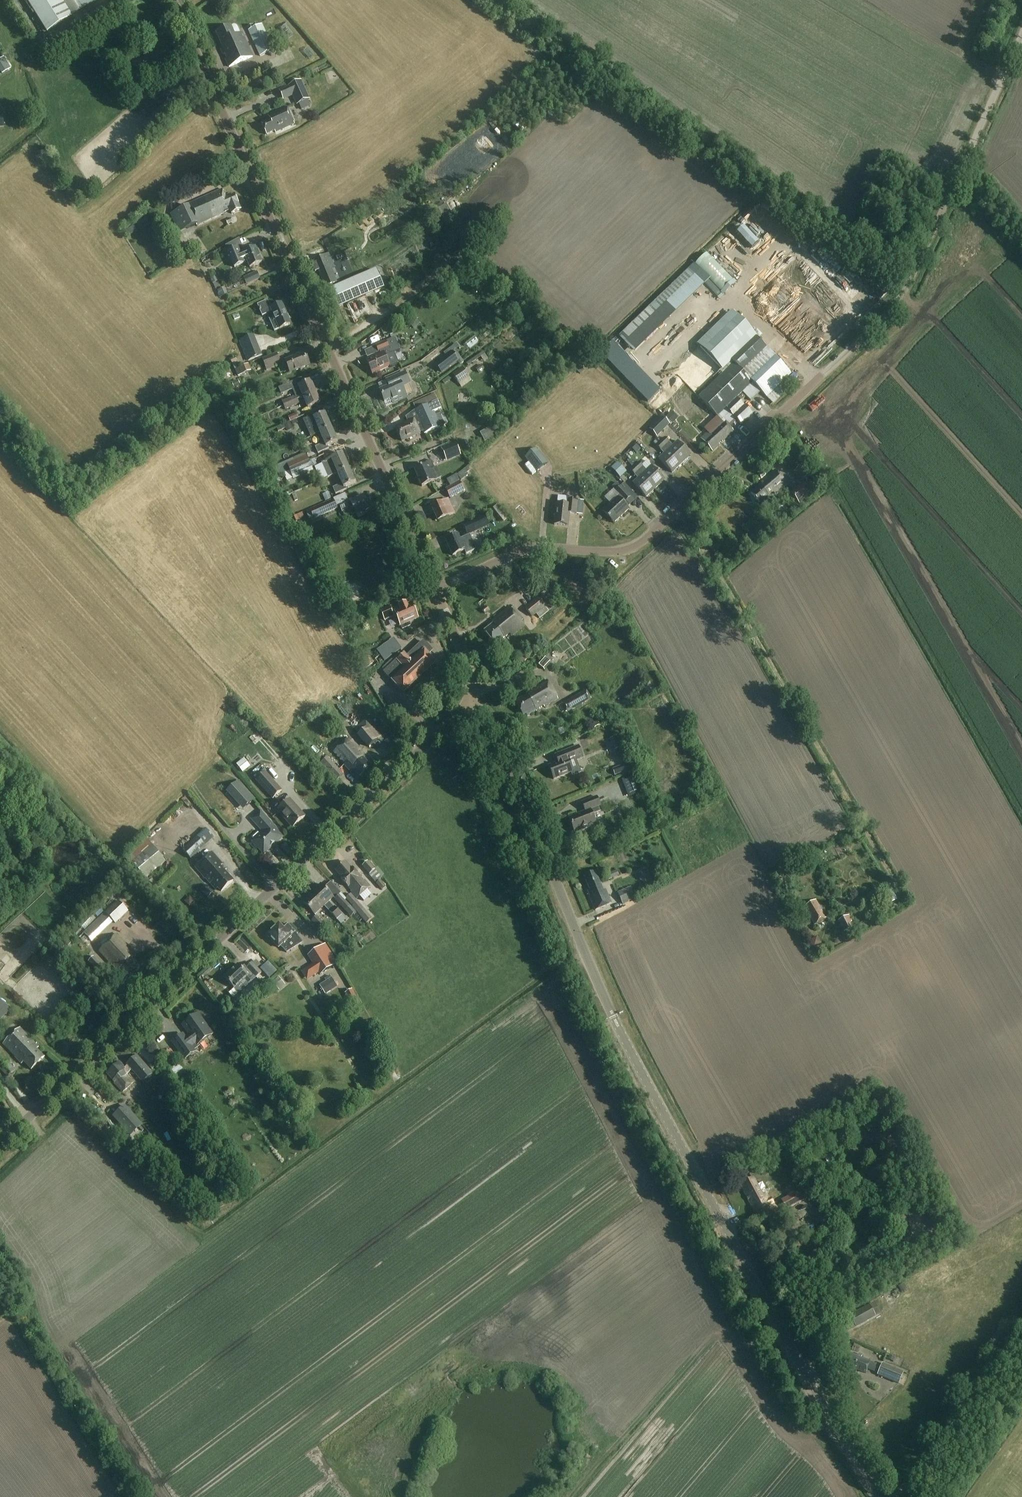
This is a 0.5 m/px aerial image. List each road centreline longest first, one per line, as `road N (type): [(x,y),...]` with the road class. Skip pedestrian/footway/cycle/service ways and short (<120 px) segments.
road 1 (tertiary): [(882,1496),(845,1443),(629,1049),(498,737),(469,704)]
road 2 (unclassified): [(434,588),(514,553),(631,548),(873,328),(905,290),(1021,33)]
road 3 (tertiary): [(434,588),(172,0)]
road 4 (tertiary): [(0,1143),(469,704)]
road 5 (track): [(677,510),(892,875)]
road 6 (track): [(1021,1325),(894,1496)]
road 7 (tertiary): [(469,704),(467,662),(434,588)]

